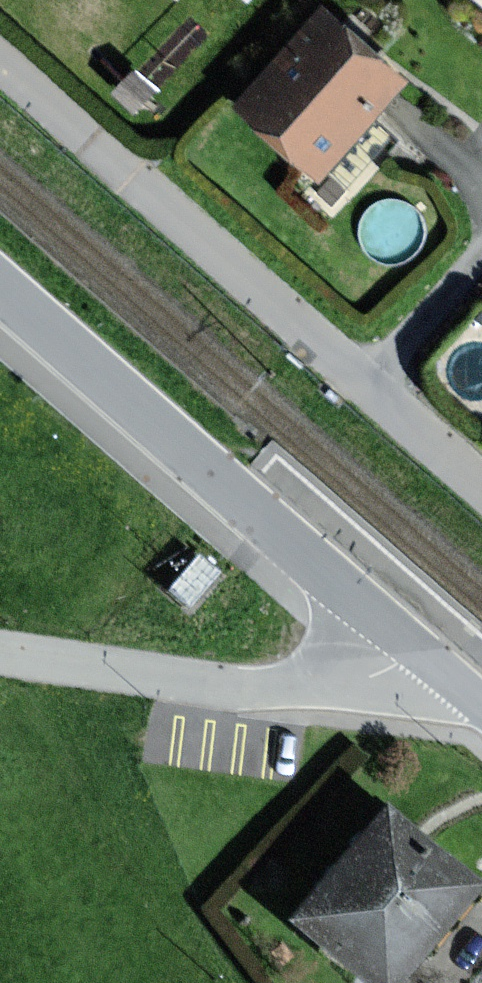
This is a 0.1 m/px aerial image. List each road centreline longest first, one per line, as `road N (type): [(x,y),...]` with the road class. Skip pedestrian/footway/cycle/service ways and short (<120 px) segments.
road 1 (tertiary): [(0,288),(411,649)]
road 2 (residential): [(368,382),(0,56)]
road 3 (residential): [(0,655),(293,687),(378,672),(411,649)]
road 4 (residential): [(481,257),(368,382)]
road 5 (residential): [(481,485),(368,382)]

